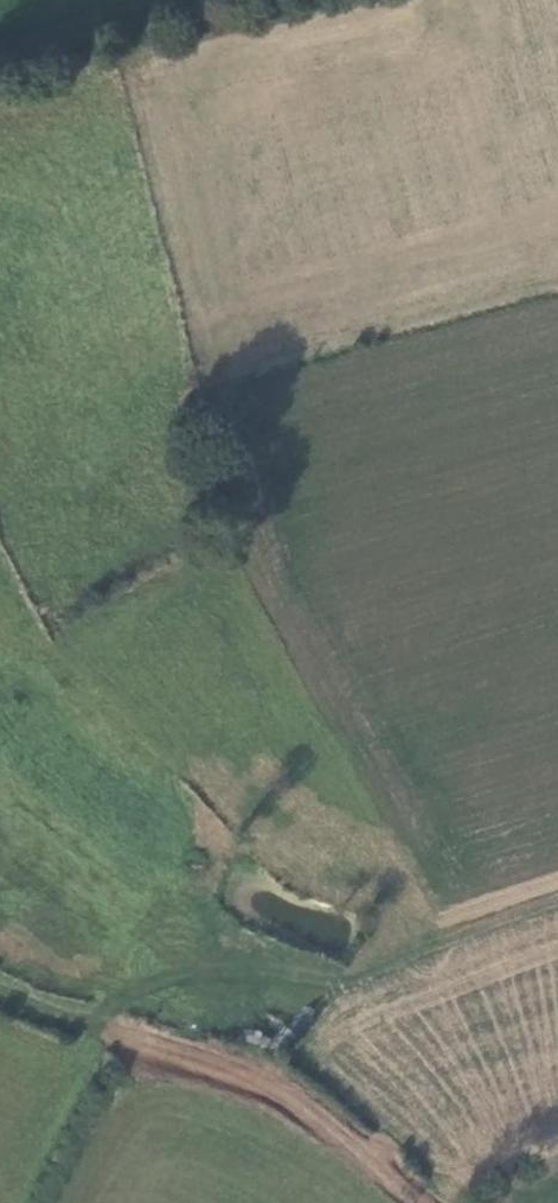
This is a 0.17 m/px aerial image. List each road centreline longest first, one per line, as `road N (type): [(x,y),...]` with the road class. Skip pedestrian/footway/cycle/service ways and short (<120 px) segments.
road 1 (track): [(98,1009),(147,974),(201,958),(368,977),(557,897)]
road 2 (track): [(0,980),(188,1044),(313,1106),(421,1202)]

